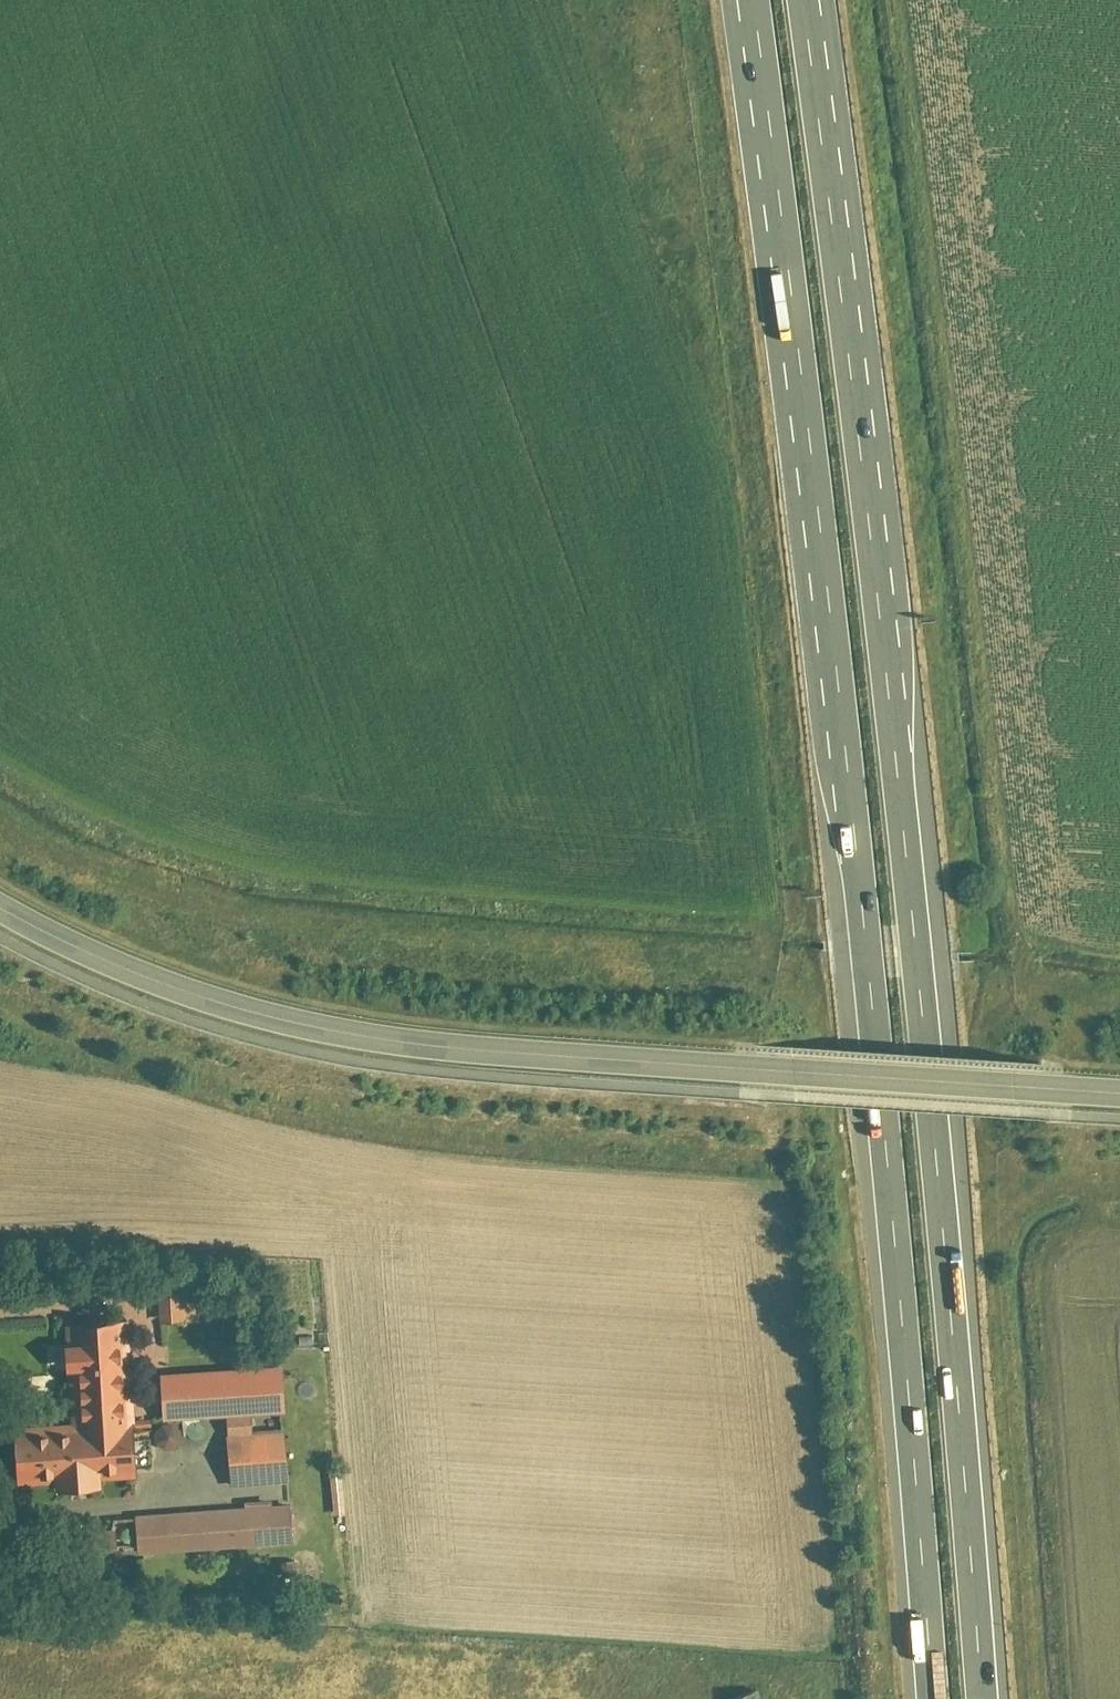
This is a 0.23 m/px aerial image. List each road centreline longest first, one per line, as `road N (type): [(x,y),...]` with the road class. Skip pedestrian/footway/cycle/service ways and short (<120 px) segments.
road 1 (motorway): [(983,1698),(921,975),(802,0)]
road 2 (motorway): [(754,0),(857,847),(909,1352),(933,1698)]
road 3 (tertiary): [(1119,1093),(442,1048),(346,1033),(147,976),(0,903)]

